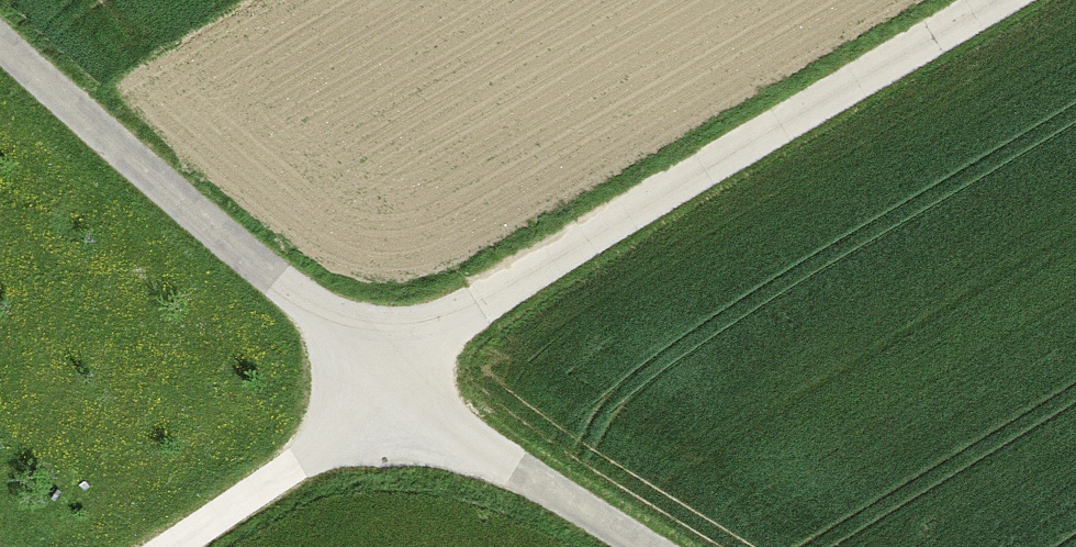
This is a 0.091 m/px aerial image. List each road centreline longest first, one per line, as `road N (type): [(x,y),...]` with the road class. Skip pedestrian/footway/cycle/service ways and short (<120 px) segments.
road 1 (track): [(179,546),(319,457),(385,371),(490,298),(1007,0)]
road 2 (unclassified): [(0,43),(118,152),(385,371),(495,457),(641,546)]
road 3 (track): [(319,457),(495,457)]

